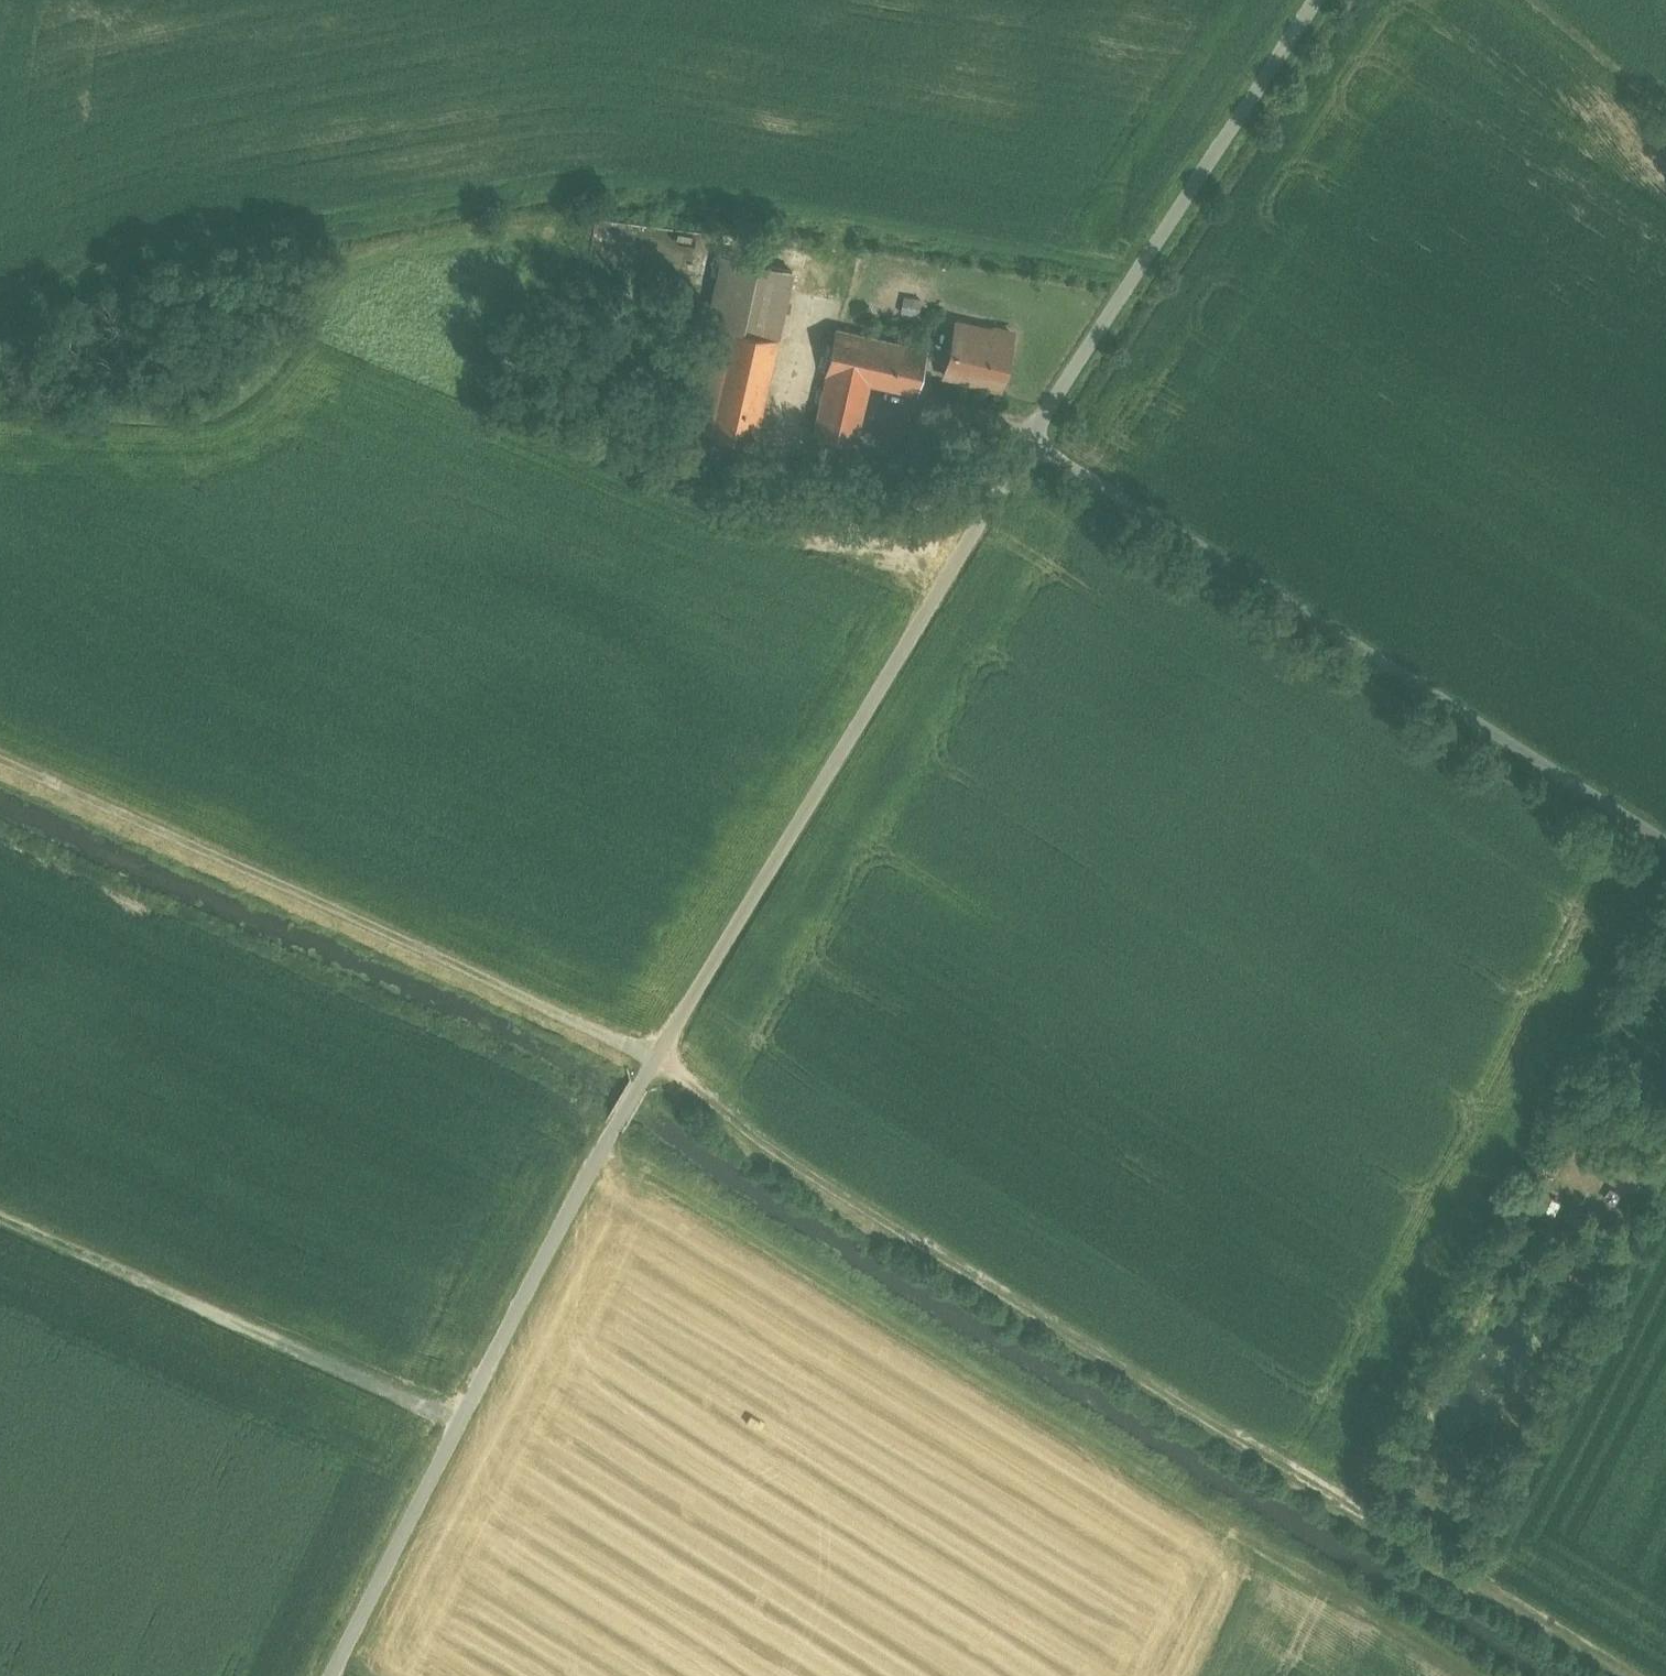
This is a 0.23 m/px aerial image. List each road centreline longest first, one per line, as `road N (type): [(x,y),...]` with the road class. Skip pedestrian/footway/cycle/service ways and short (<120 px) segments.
road 1 (unclassified): [(330,1675),(610,1132),(1034,437)]
road 2 (track): [(654,1059),(782,1158),(1299,1511),(1567,1675)]
road 3 (unclassified): [(1665,845),(1034,437)]
road 4 (track): [(654,1059),(0,756)]
road 5 (unclassified): [(1034,437),(1327,0)]
road 6 (track): [(471,1399),(0,1223)]

